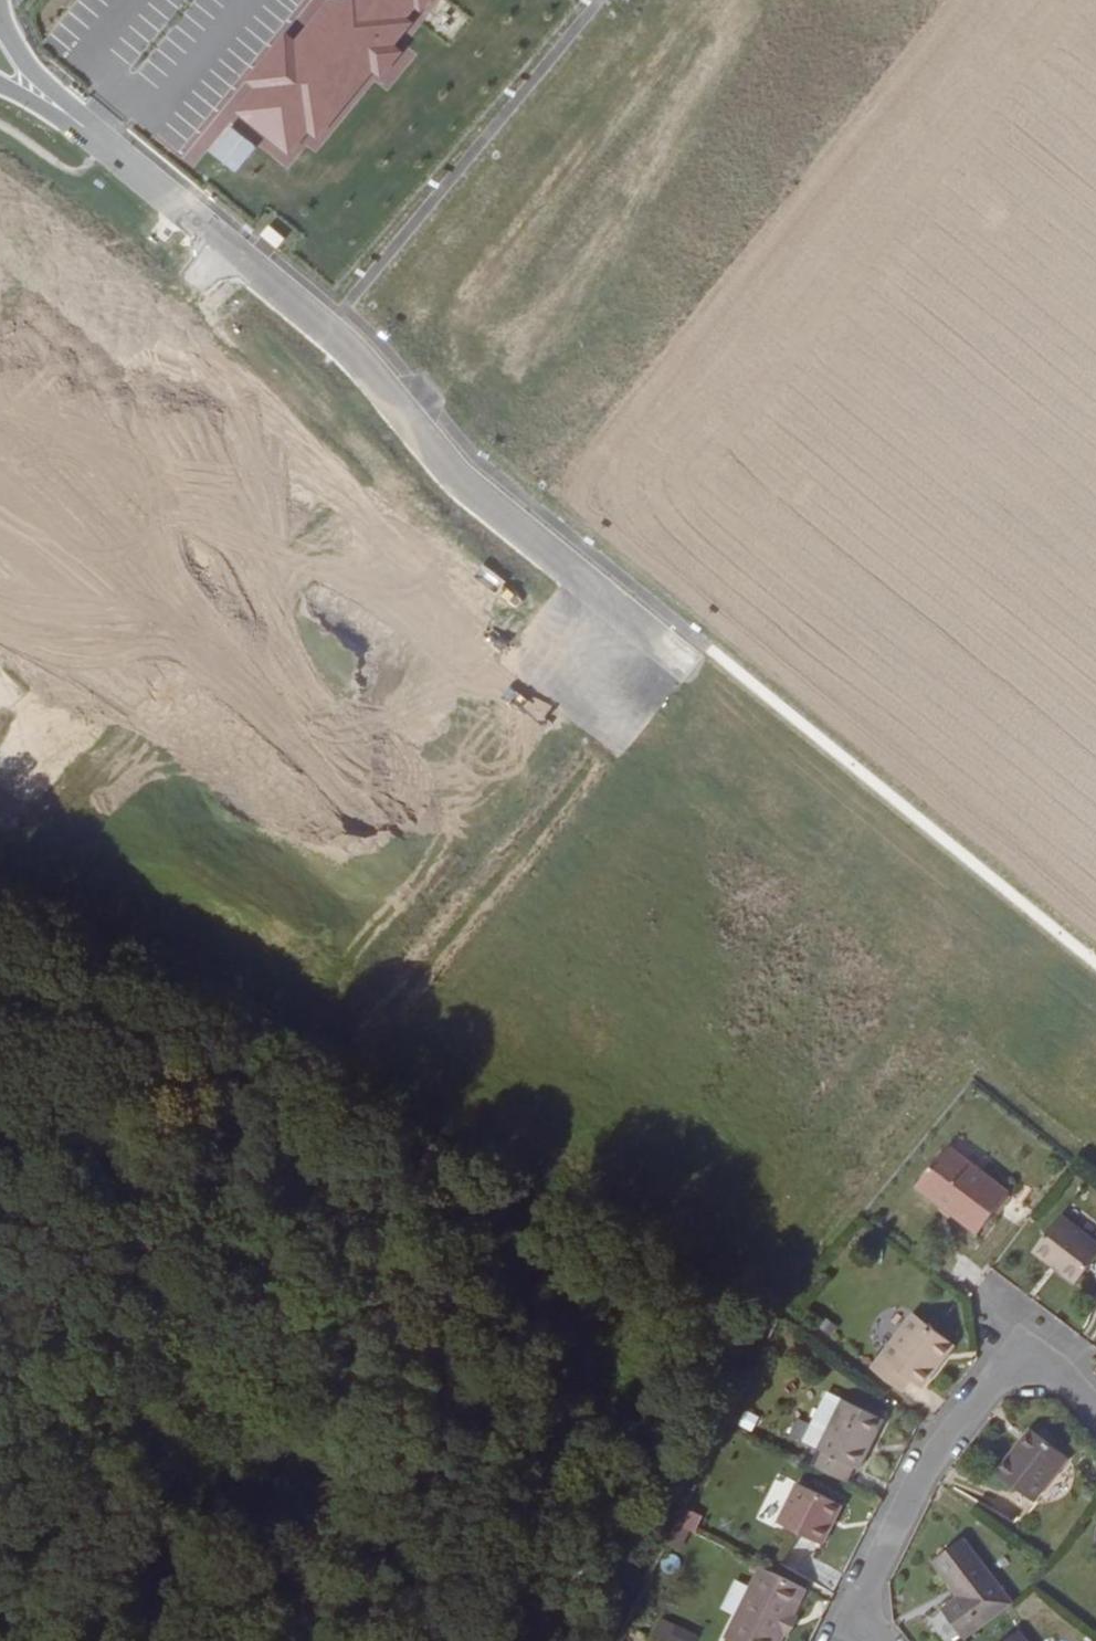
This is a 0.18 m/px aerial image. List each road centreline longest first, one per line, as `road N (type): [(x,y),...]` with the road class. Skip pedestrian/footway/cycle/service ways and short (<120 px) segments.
road 1 (residential): [(0,65),(362,355),(441,463),(670,655)]
road 2 (residential): [(853,1621),(927,1465),(1028,1347),(1095,1417)]

